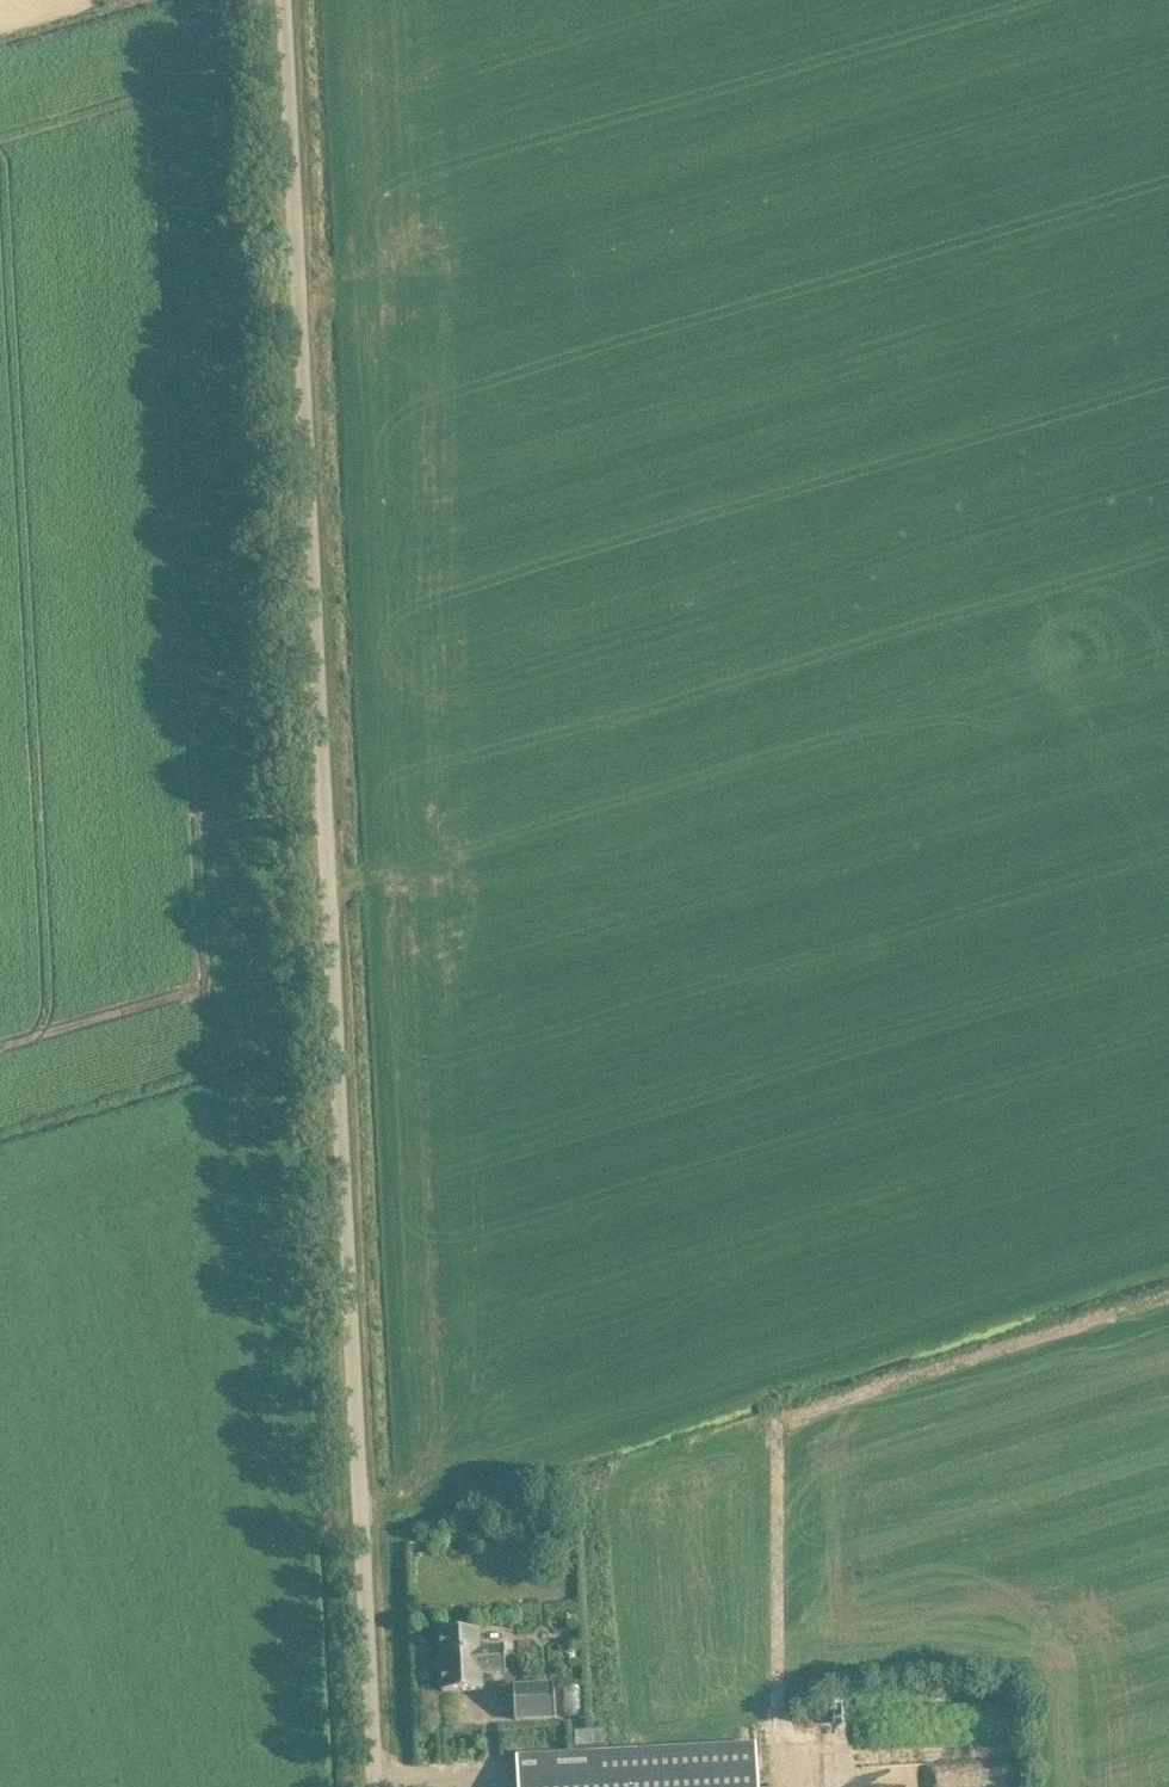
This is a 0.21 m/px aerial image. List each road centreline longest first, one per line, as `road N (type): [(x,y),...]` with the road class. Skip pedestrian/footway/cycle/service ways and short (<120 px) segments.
road 1 (unclassified): [(376,1786),(284,0)]

